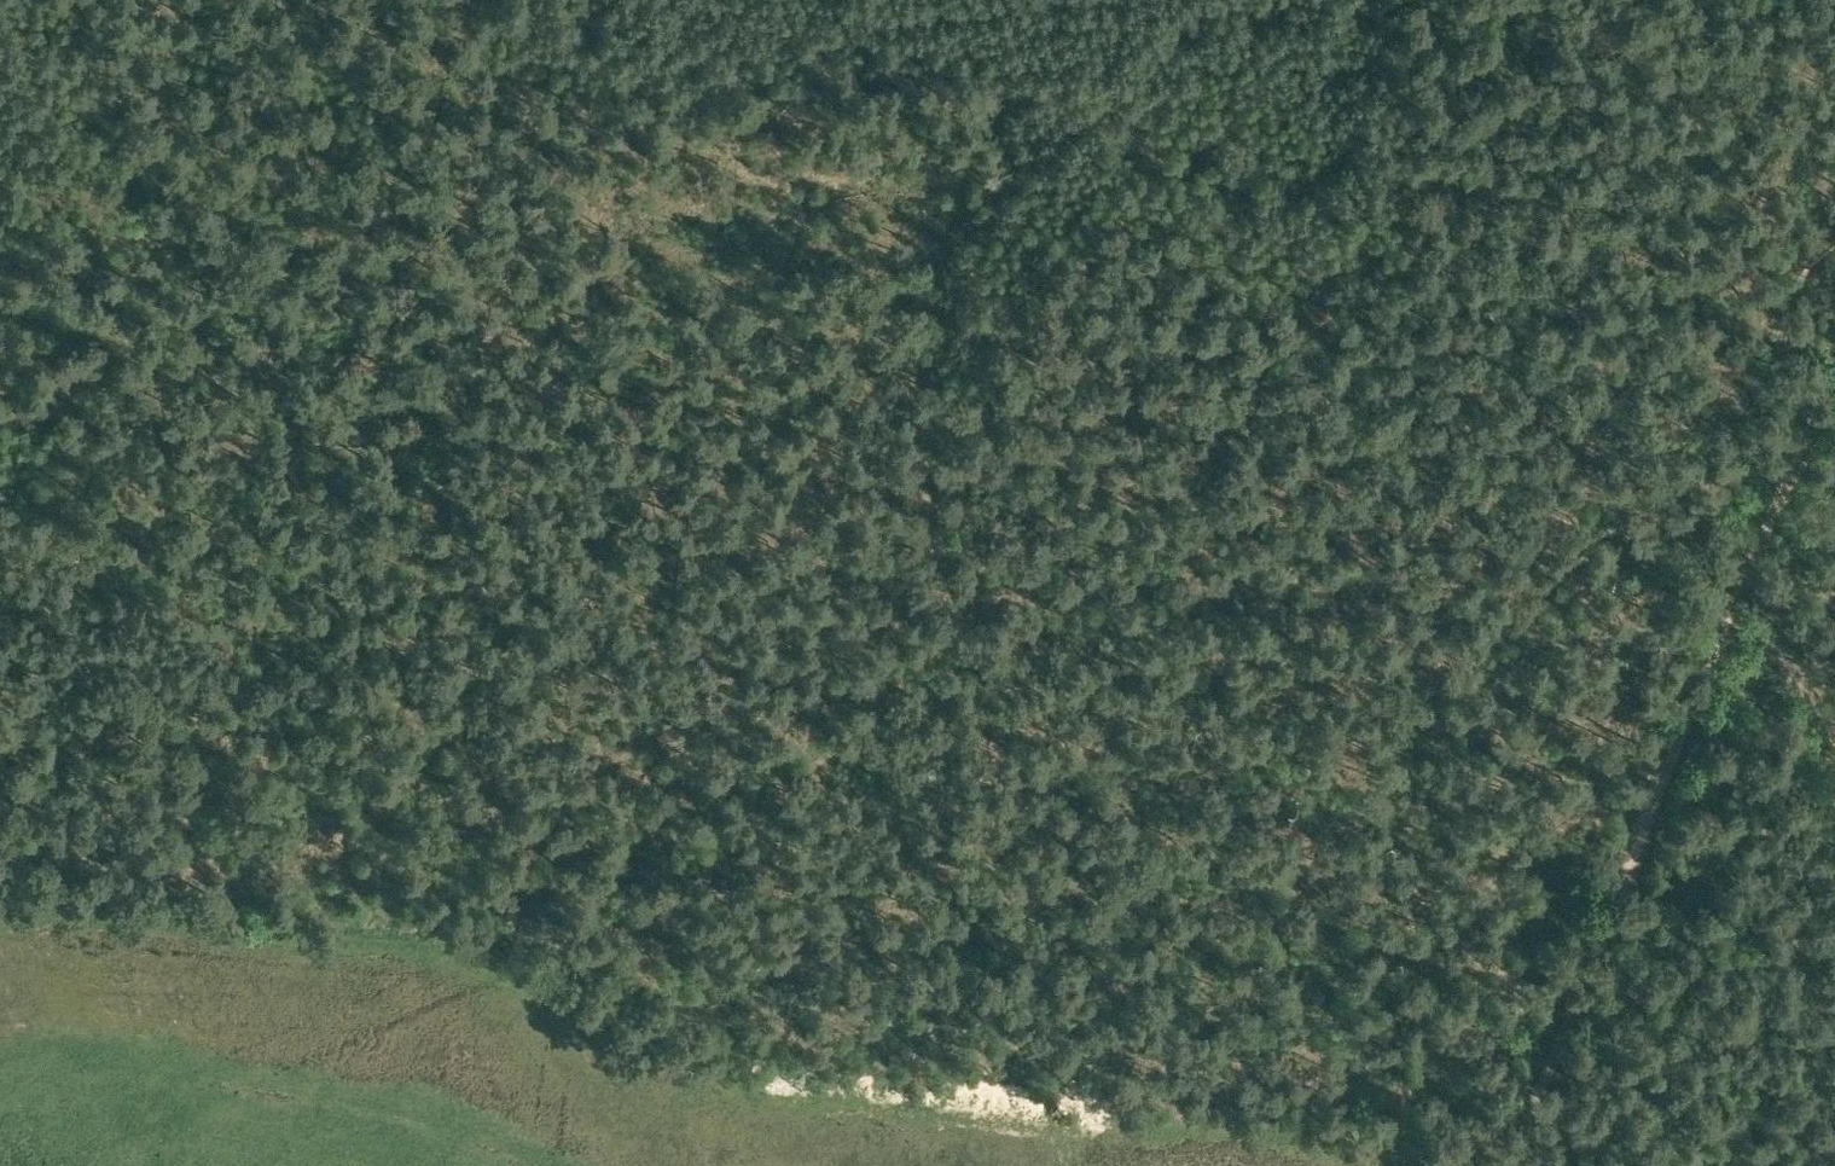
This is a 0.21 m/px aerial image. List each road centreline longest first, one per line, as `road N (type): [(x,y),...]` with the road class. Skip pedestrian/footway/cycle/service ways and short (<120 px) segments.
road 1 (track): [(1493,1165),(1731,609)]
road 2 (track): [(1731,609),(1834,383)]

